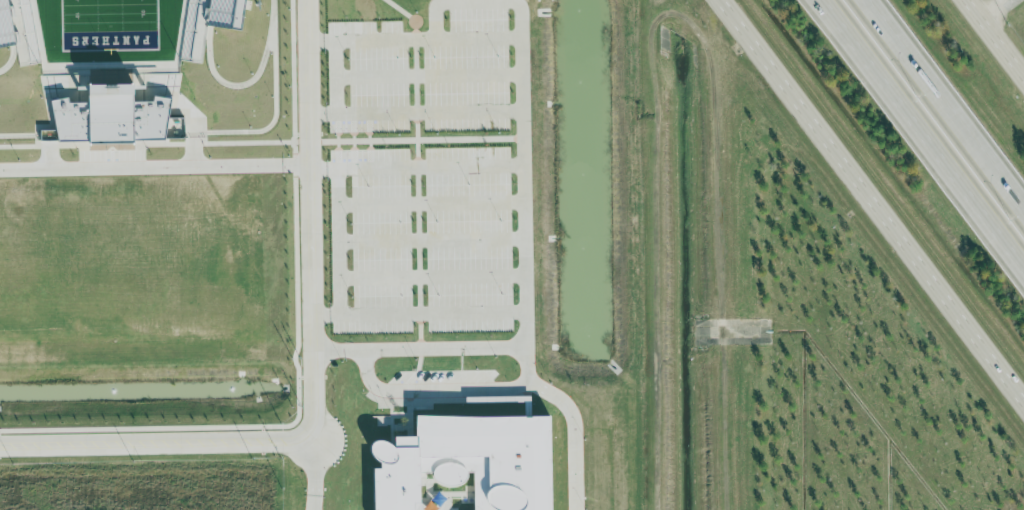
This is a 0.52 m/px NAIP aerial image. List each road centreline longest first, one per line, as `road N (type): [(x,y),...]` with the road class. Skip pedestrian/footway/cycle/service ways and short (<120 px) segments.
road 1 (primary): [(719,0),(1023,399)]
road 2 (residential): [(316,443),(304,0)]
road 3 (motorway): [(806,0),(1023,286)]
road 4 (residential): [(0,449),(316,443)]
road 5 (motorway): [(1023,216),(855,0)]

